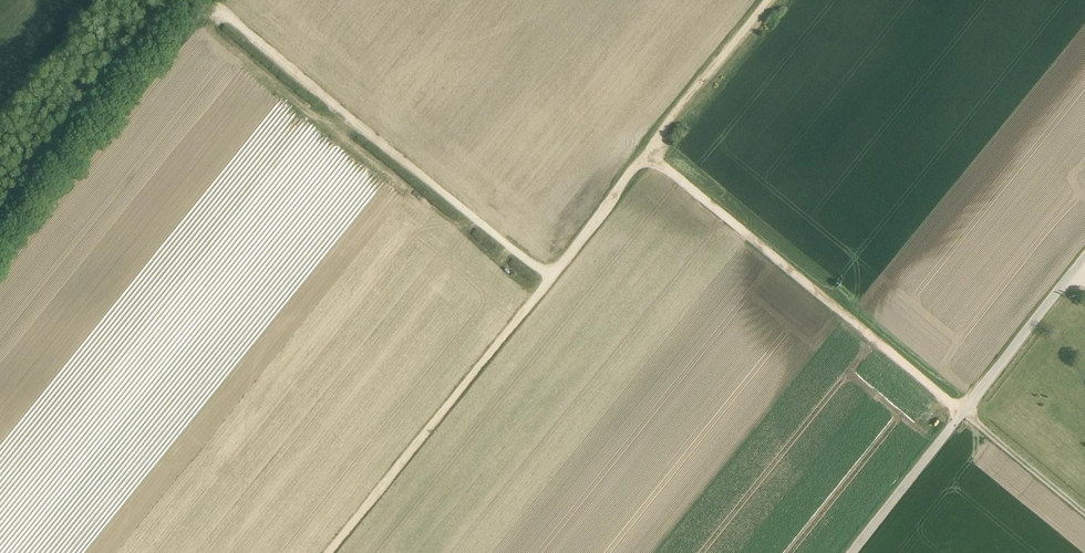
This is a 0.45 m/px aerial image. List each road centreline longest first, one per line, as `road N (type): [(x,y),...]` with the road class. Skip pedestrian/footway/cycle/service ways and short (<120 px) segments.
road 1 (track): [(218,0),(550,276)]
road 2 (track): [(653,152),(963,413)]
road 3 (unclassified): [(854,552),(1084,260)]
road 4 (track): [(328,552),(550,276)]
road 5 (track): [(776,0),(653,152)]
road 6 (track): [(550,276),(653,152)]

